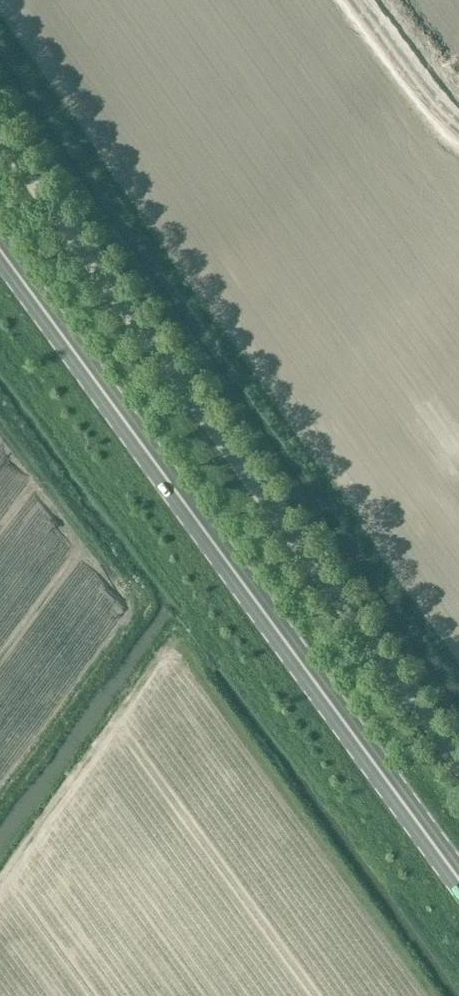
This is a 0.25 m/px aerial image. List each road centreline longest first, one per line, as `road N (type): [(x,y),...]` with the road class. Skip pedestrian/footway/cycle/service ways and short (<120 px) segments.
road 1 (primary): [(458,879),(0,250)]
road 2 (unclassified): [(458,751),(0,124)]

